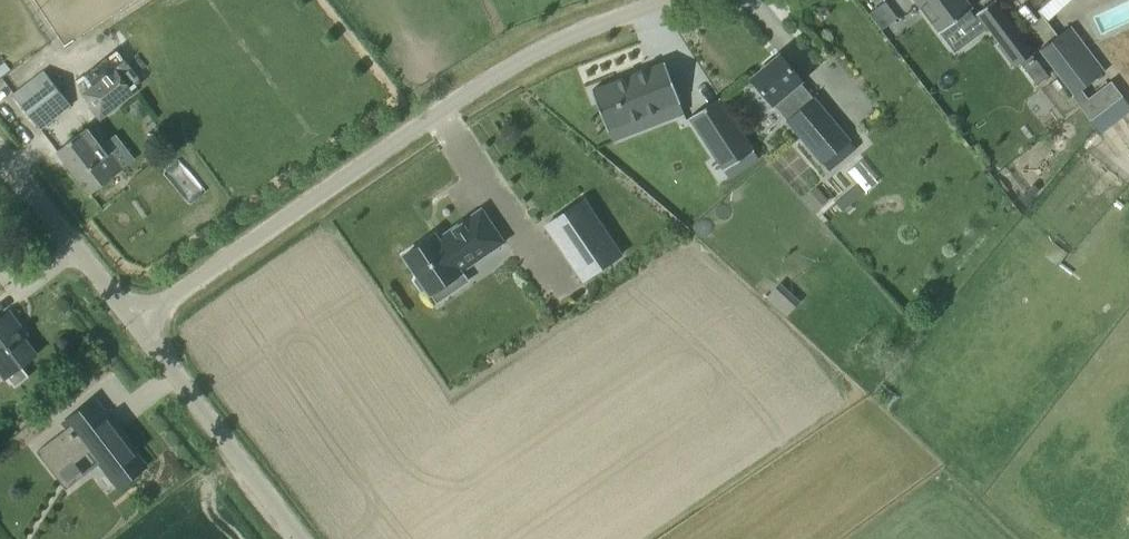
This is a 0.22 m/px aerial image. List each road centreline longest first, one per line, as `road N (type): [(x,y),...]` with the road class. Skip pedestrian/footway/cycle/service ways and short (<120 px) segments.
road 1 (unclassified): [(665,0),(516,63),(137,320)]
road 2 (unclassified): [(307,538),(137,320)]
road 3 (unclassified): [(137,320),(0,150)]

